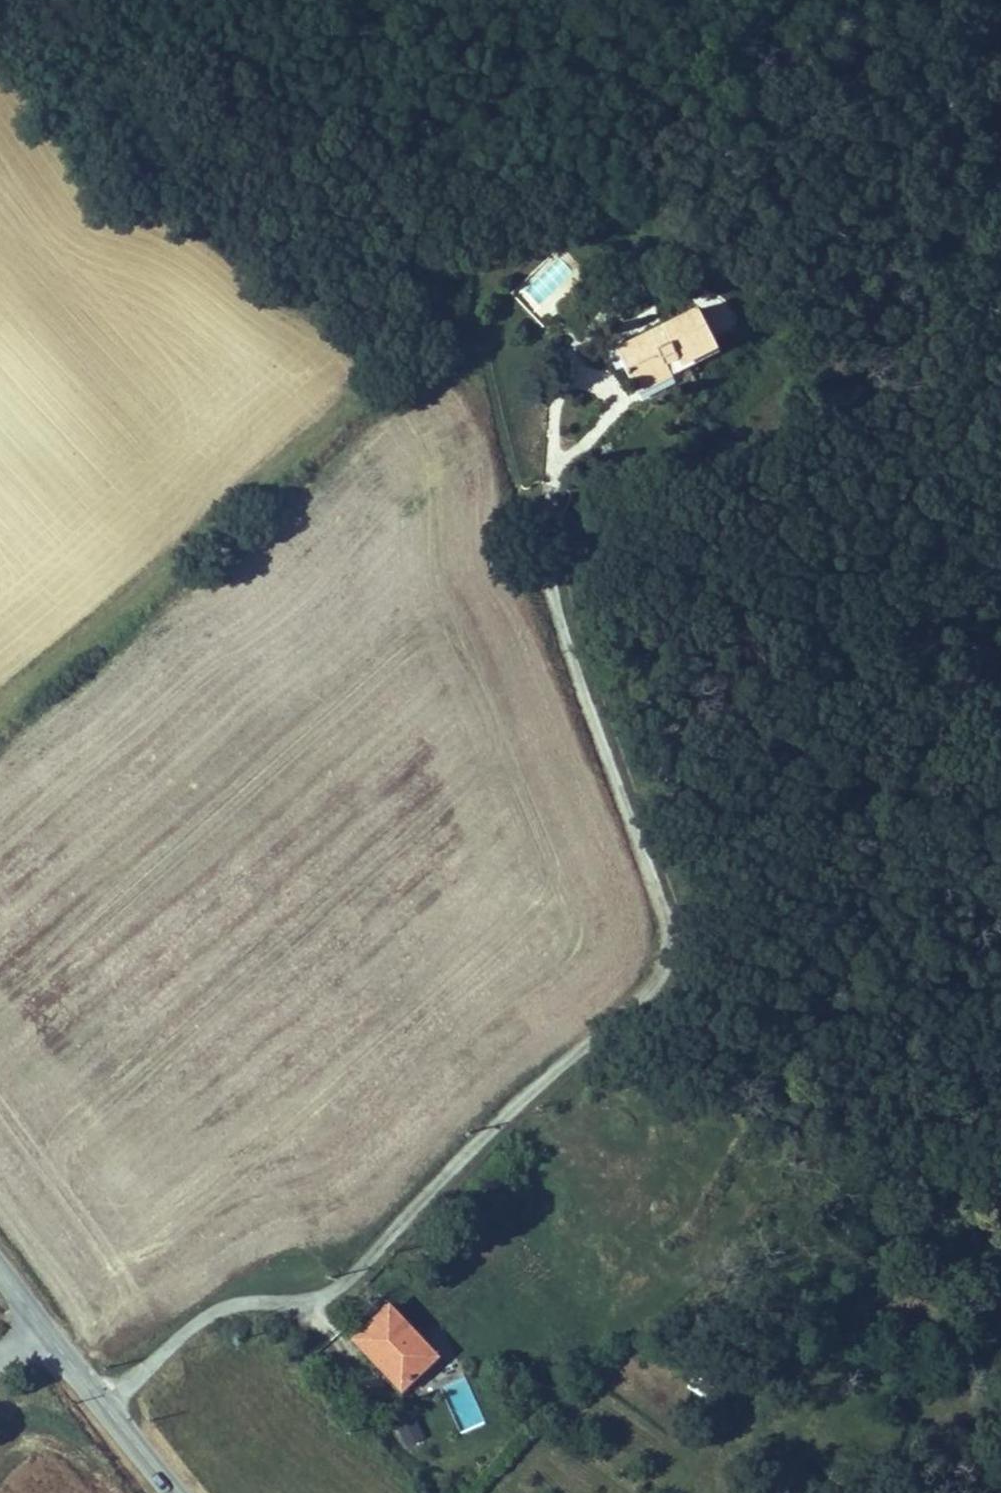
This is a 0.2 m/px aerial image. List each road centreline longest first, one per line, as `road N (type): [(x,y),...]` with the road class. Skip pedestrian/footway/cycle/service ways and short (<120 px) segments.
road 1 (tertiary): [(0,1277),(172,1492)]

